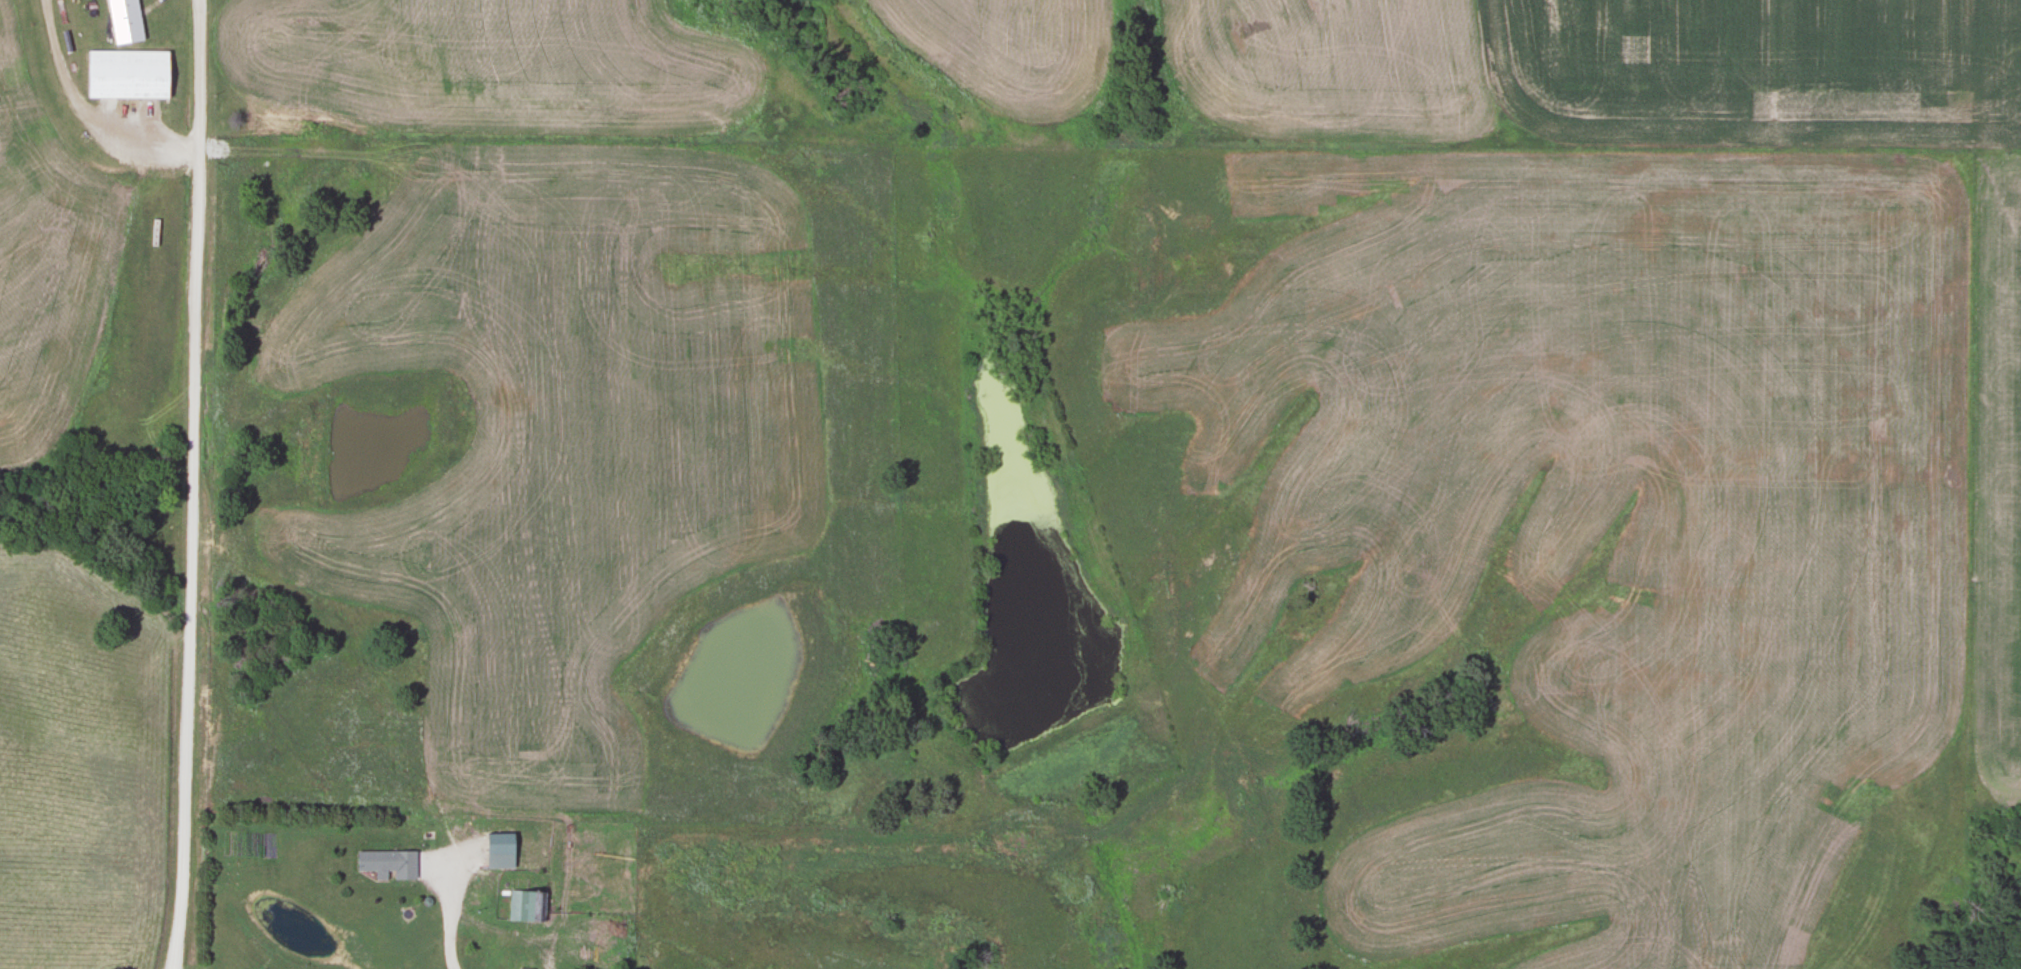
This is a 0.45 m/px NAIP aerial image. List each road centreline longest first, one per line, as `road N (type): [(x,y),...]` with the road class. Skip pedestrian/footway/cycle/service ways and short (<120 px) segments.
road 1 (residential): [(176,968),(195,502),(199,0)]

